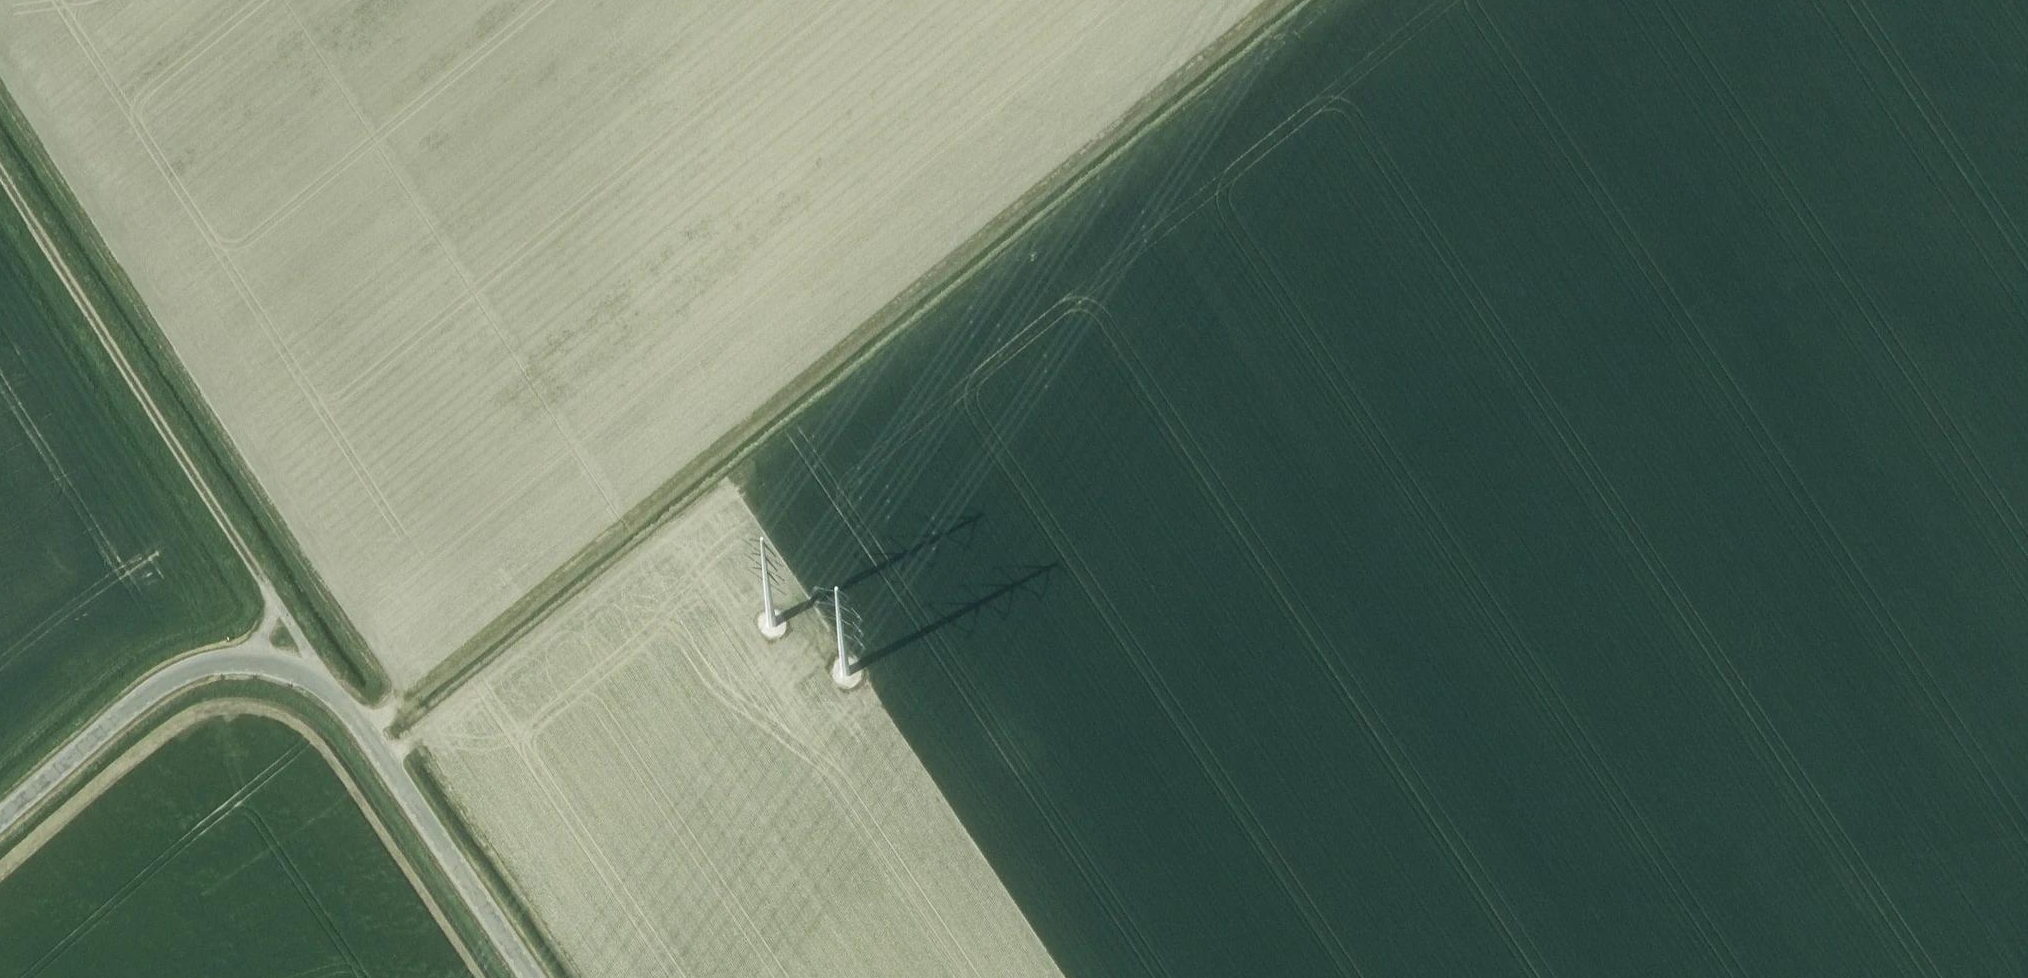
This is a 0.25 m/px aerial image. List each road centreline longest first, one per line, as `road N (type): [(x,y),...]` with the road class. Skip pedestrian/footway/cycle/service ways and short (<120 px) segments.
road 1 (tertiary): [(532,977),(359,724),(327,688),(294,669),(222,663),(166,681),(0,822)]
road 2 (track): [(327,688),(0,172)]

